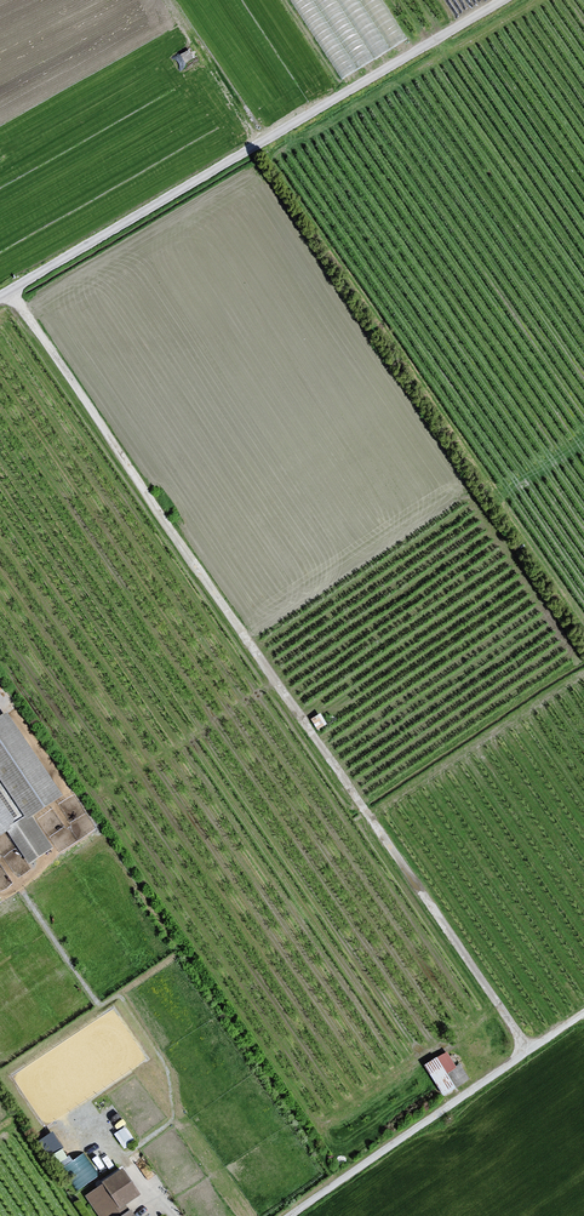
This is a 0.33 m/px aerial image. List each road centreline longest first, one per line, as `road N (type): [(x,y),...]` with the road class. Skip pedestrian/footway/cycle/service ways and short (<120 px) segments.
road 1 (unclassified): [(9,292),(529,1050)]
road 2 (unclassified): [(506,0),(9,292)]
road 3 (unclassified): [(290,1215),(529,1050)]
road 4 (track): [(171,0),(261,143)]

